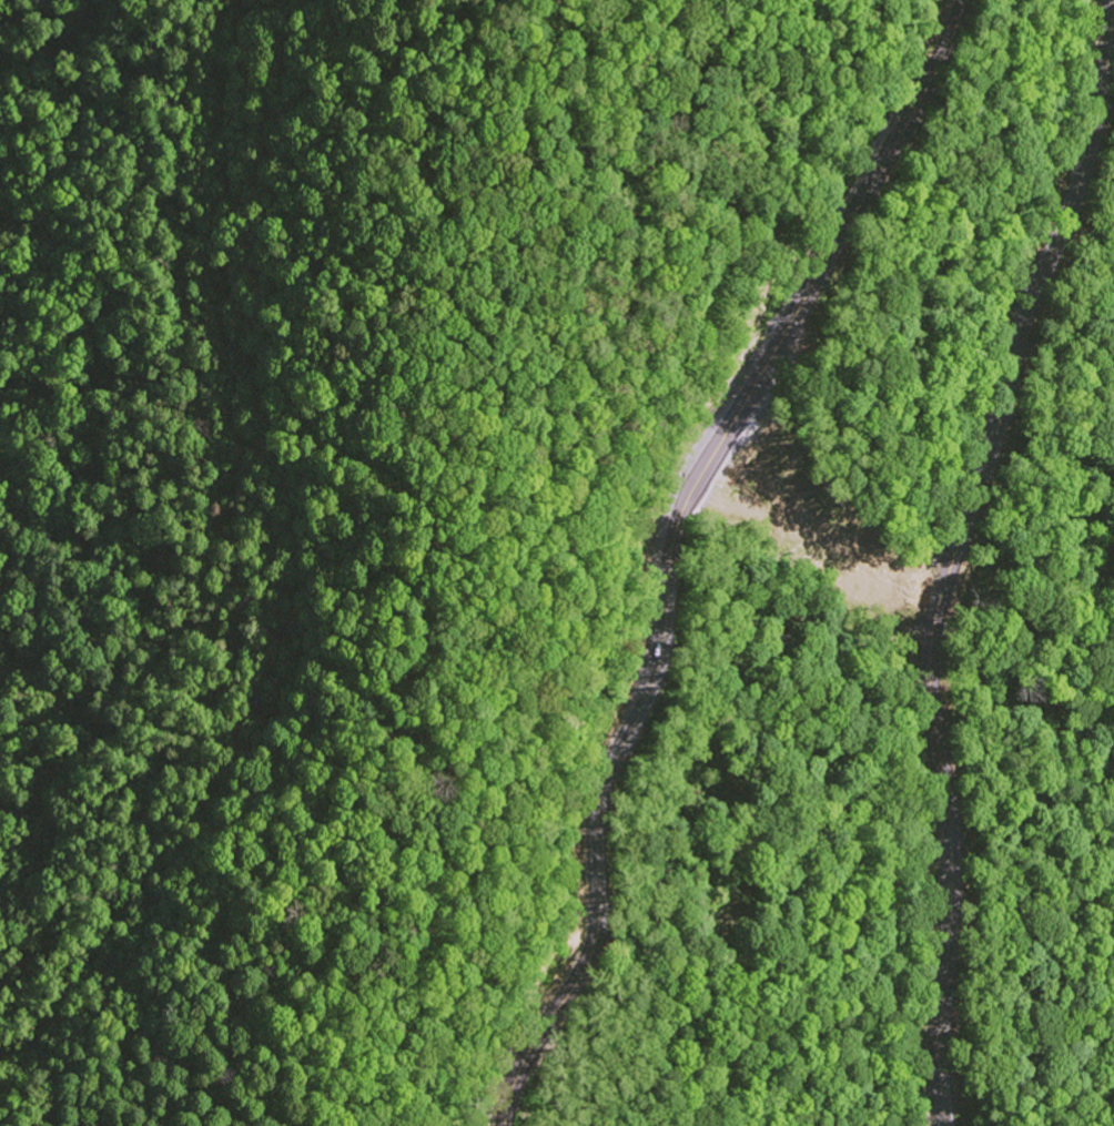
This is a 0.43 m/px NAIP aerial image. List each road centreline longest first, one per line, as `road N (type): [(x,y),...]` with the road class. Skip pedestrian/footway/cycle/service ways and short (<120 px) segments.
road 1 (secondary): [(508,1125),(506,1107),(526,1059),(583,964),(597,890),(599,779),(649,683),(691,473),(972,0)]
road 2 (secondary): [(1109,0),(1097,116),(1012,349),(938,631),(931,686),(950,801),(952,887),(939,1054),(944,1125)]

